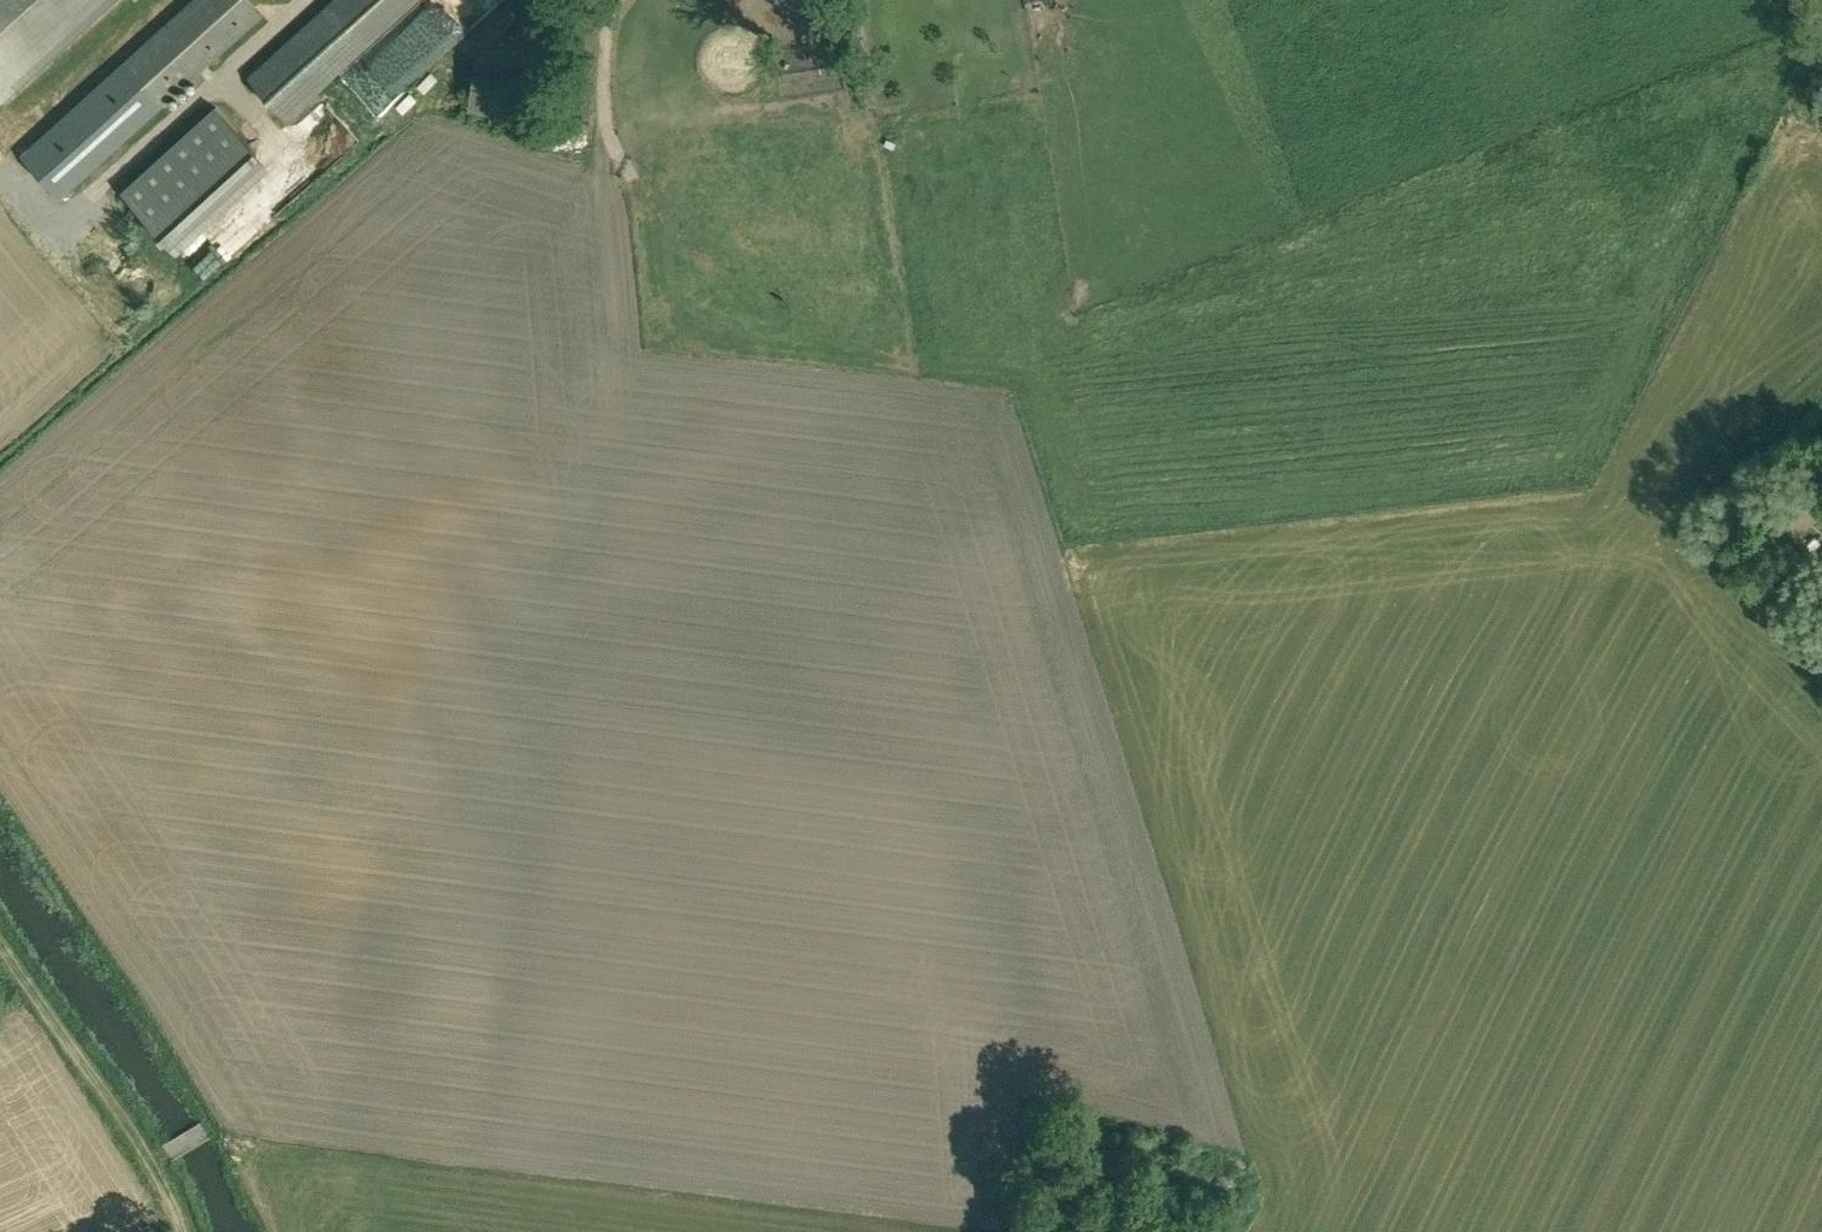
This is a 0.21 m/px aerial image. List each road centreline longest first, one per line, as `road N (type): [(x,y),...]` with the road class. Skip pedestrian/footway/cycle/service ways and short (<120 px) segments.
road 1 (track): [(0,939),(152,1161),(187,1231)]

